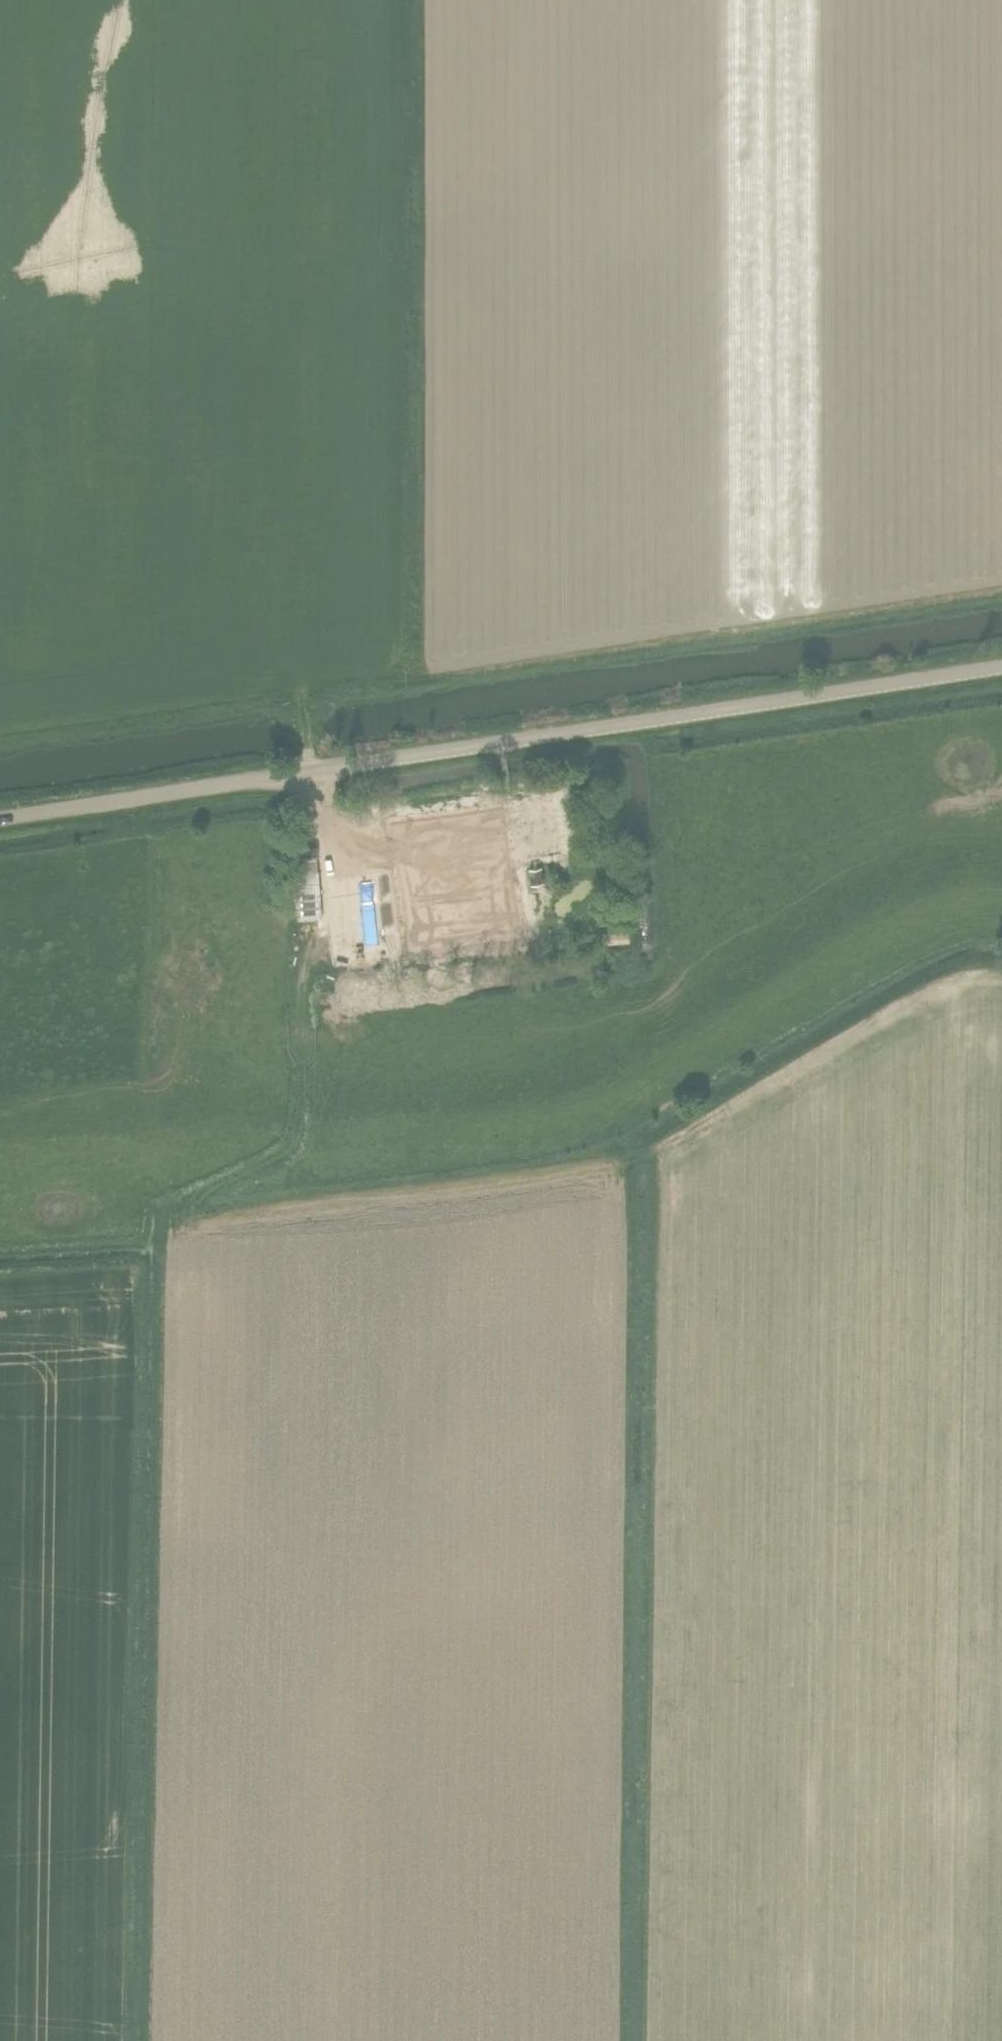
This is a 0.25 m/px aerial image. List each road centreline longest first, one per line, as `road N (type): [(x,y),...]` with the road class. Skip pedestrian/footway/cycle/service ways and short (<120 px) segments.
road 1 (unclassified): [(0,823),(1001,660)]

